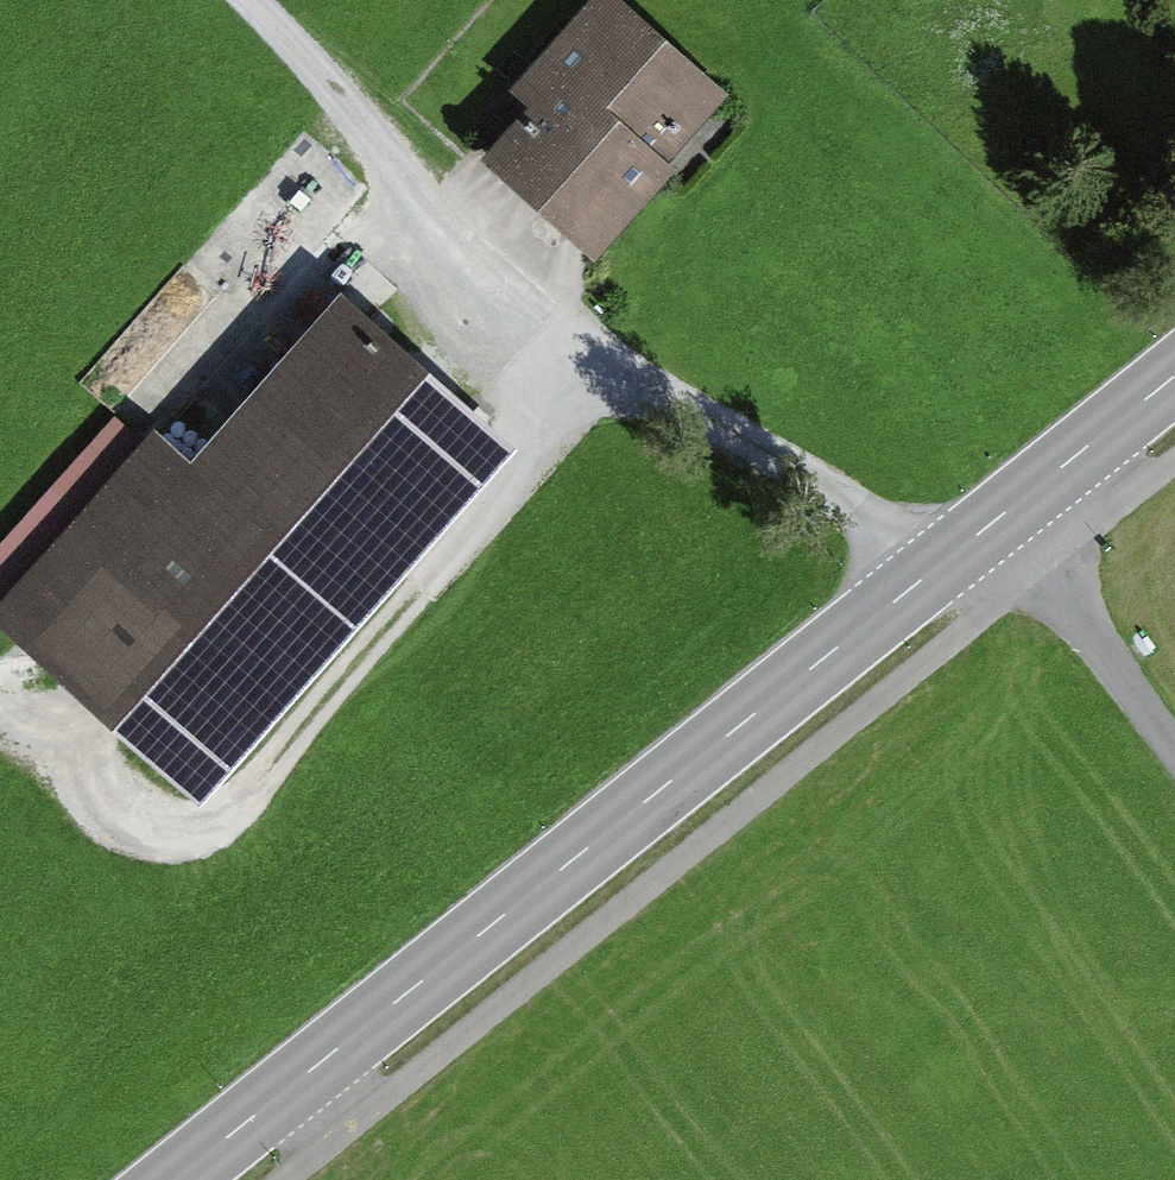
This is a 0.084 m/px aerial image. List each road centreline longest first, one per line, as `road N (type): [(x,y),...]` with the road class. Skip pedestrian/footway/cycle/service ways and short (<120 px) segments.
road 1 (secondary): [(1174,376),(175,1179)]
road 2 (track): [(245,0),(348,97),(380,144),(399,194),(473,283),(597,380),(809,475),(860,512),(919,582)]
road 3 (track): [(0,683),(83,788),(116,816),(148,832),(191,836),(237,813),(597,380)]
road 4 (track): [(1174,746),(1004,514)]

